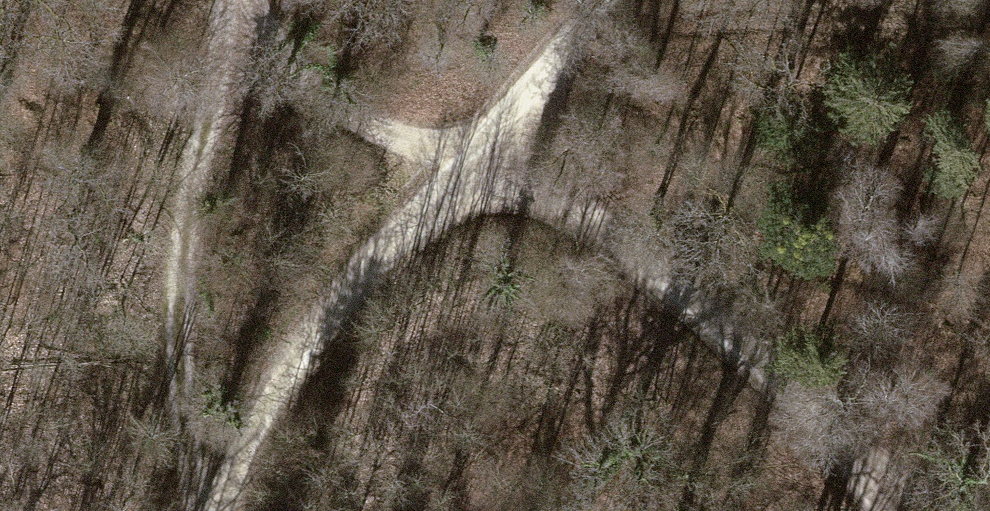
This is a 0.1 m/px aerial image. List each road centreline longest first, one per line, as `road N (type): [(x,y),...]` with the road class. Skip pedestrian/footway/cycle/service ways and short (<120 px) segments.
road 1 (track): [(863,473),(687,304),(553,196),(461,165)]
road 2 (track): [(209,510),(175,369),(206,120),(234,9)]
road 3 (track): [(229,510),(327,319),(461,165)]
road 4 (track): [(461,165),(277,68),(234,9)]
road 5 (track): [(611,0),(461,165)]

